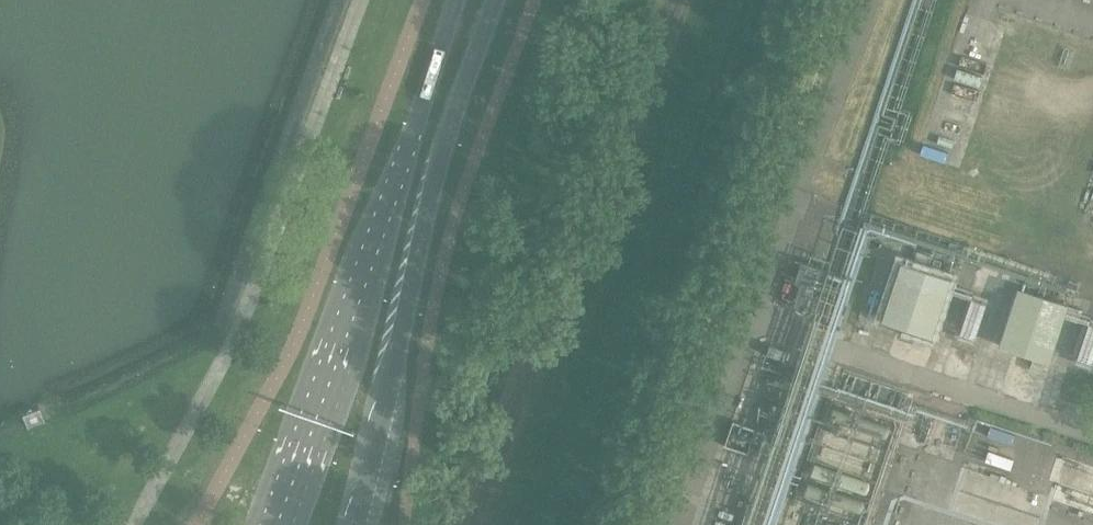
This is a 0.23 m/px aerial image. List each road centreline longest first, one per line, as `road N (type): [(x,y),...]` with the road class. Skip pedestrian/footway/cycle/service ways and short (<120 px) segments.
road 1 (secondary): [(450,0),(340,356),(277,524)]
road 2 (secondary): [(354,524),(494,0)]

